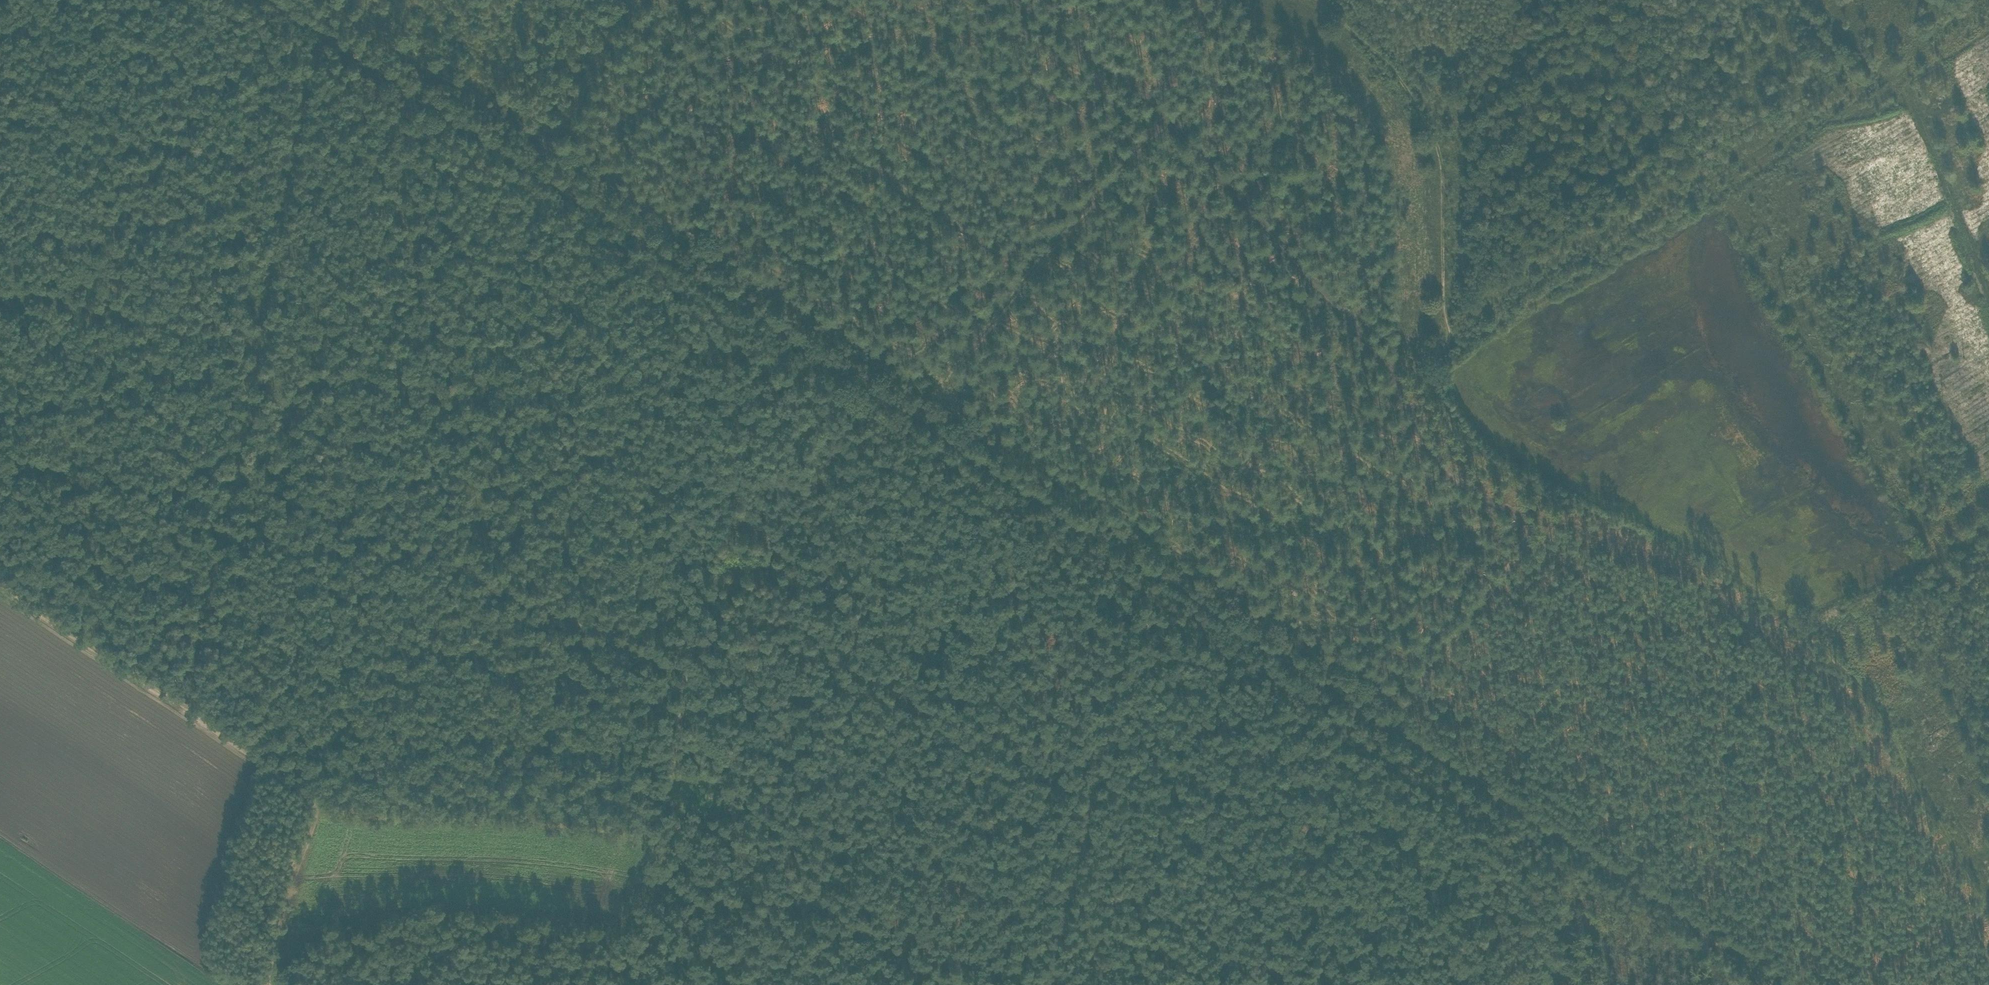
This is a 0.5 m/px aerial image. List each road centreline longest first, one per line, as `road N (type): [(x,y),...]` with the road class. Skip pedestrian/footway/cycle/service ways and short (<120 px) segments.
road 1 (track): [(1146,569),(270,0)]
road 2 (track): [(1394,726),(1529,541),(1527,521),(1450,470),(1394,381),(1401,365),(1438,356),(1449,336),(1441,158),(1384,59),(1313,0)]
road 3 (track): [(1394,726),(1146,569),(1056,984)]
road 4 (track): [(271,984),(317,802),(0,583)]
road 5 (track): [(1394,381),(1158,105),(1017,0)]
road 6 (track): [(1777,984),(1394,726)]
road 7 (track): [(905,412),(1165,114)]
road 8 (track): [(633,0),(532,170)]

